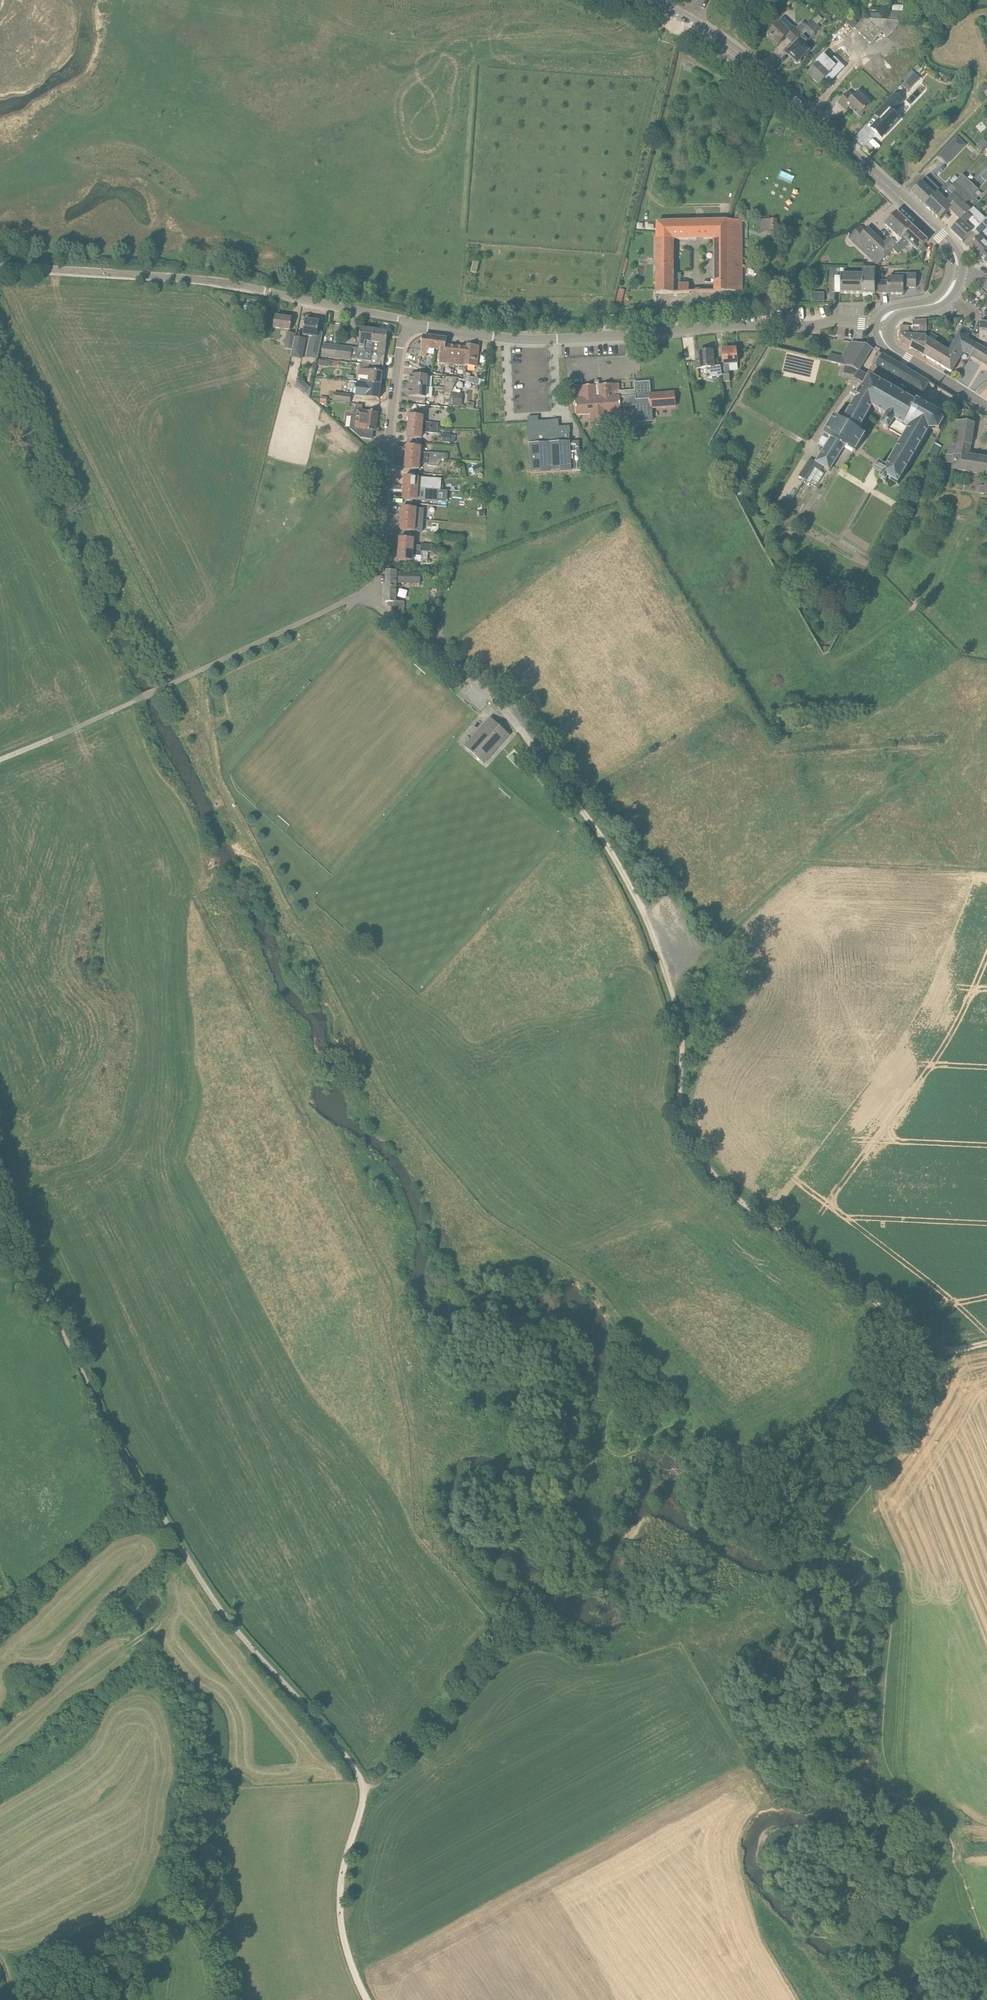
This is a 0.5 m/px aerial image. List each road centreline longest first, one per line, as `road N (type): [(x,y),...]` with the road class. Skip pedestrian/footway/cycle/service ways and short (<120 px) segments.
road 1 (track): [(876,1302),(738,1198),(702,1159),(679,1100),(680,1017),(641,907),(587,815),(471,678)]
road 2 (unclassified): [(363,1799),(357,1772),(223,1613),(102,1420),(0,1174)]
road 3 (unclassified): [(881,325),(725,325),(535,339),(412,329)]
road 4 (unclassified): [(412,329),(398,318),(217,281),(0,266)]
road 5 (tertiary): [(957,272),(946,241),(799,105),(711,32),(652,0)]
road 6 (unclassified): [(471,678),(377,600),(392,403),(401,343),(412,329)]
road 7 (track): [(367,1999),(340,1913),(363,1799)]
road 8 (unclassified): [(0,759),(159,689)]
road 9 (tertiary): [(986,407),(891,348),(881,325)]

